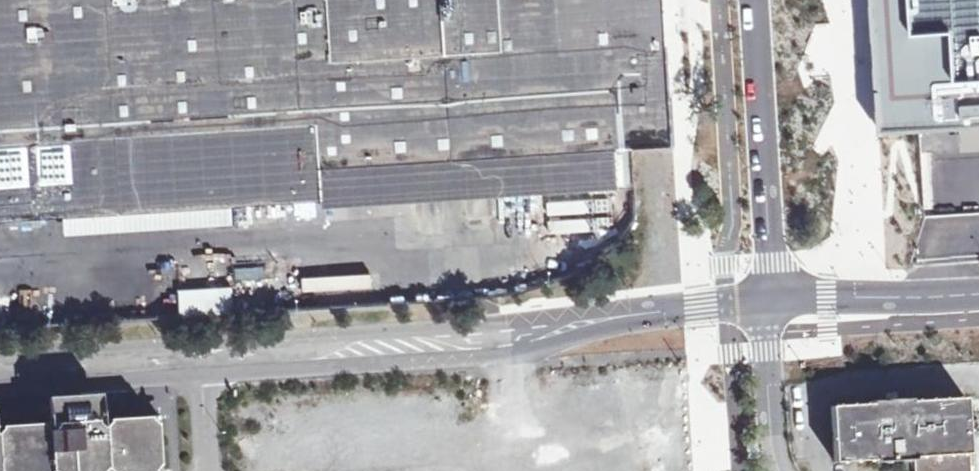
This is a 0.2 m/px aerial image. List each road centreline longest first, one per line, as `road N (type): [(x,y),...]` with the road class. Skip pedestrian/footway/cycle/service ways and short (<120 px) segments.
road 1 (tertiary): [(769,300),(637,312),(513,335),(202,354)]
road 2 (residential): [(769,300),(753,0)]
road 3 (tertiary): [(978,293),(769,300)]
road 4 (tertiary): [(202,354),(0,370)]
road 5 (residential): [(779,470),(766,379),(769,300)]

